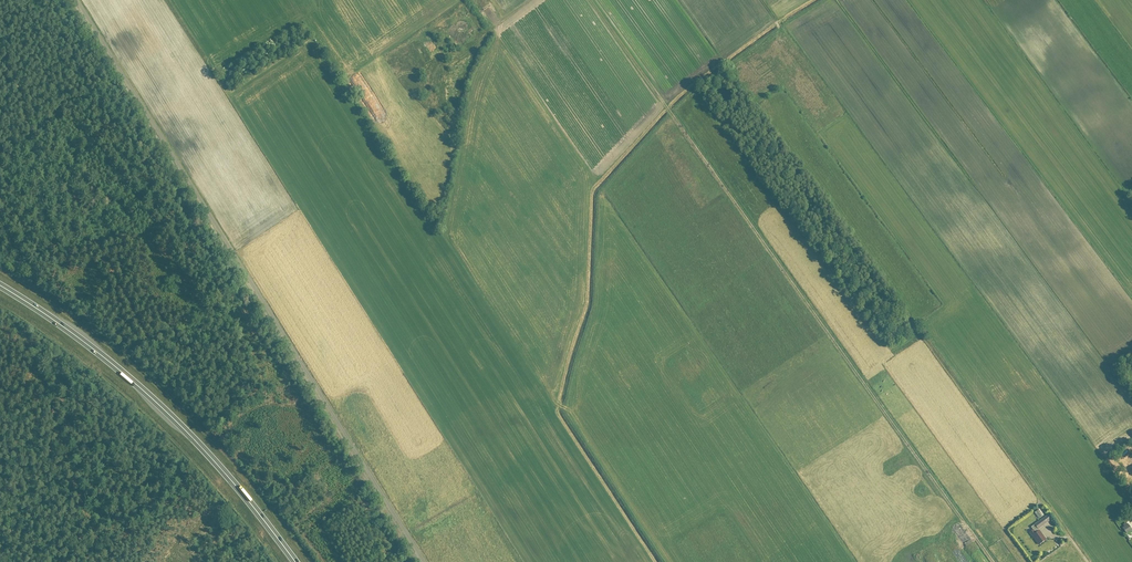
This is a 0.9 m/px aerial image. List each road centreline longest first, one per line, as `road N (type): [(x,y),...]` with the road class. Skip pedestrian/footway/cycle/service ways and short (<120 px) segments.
road 1 (unclassified): [(74,0),(423,561)]
road 2 (trunk): [(0,286),(137,386),(241,491),(295,561)]

